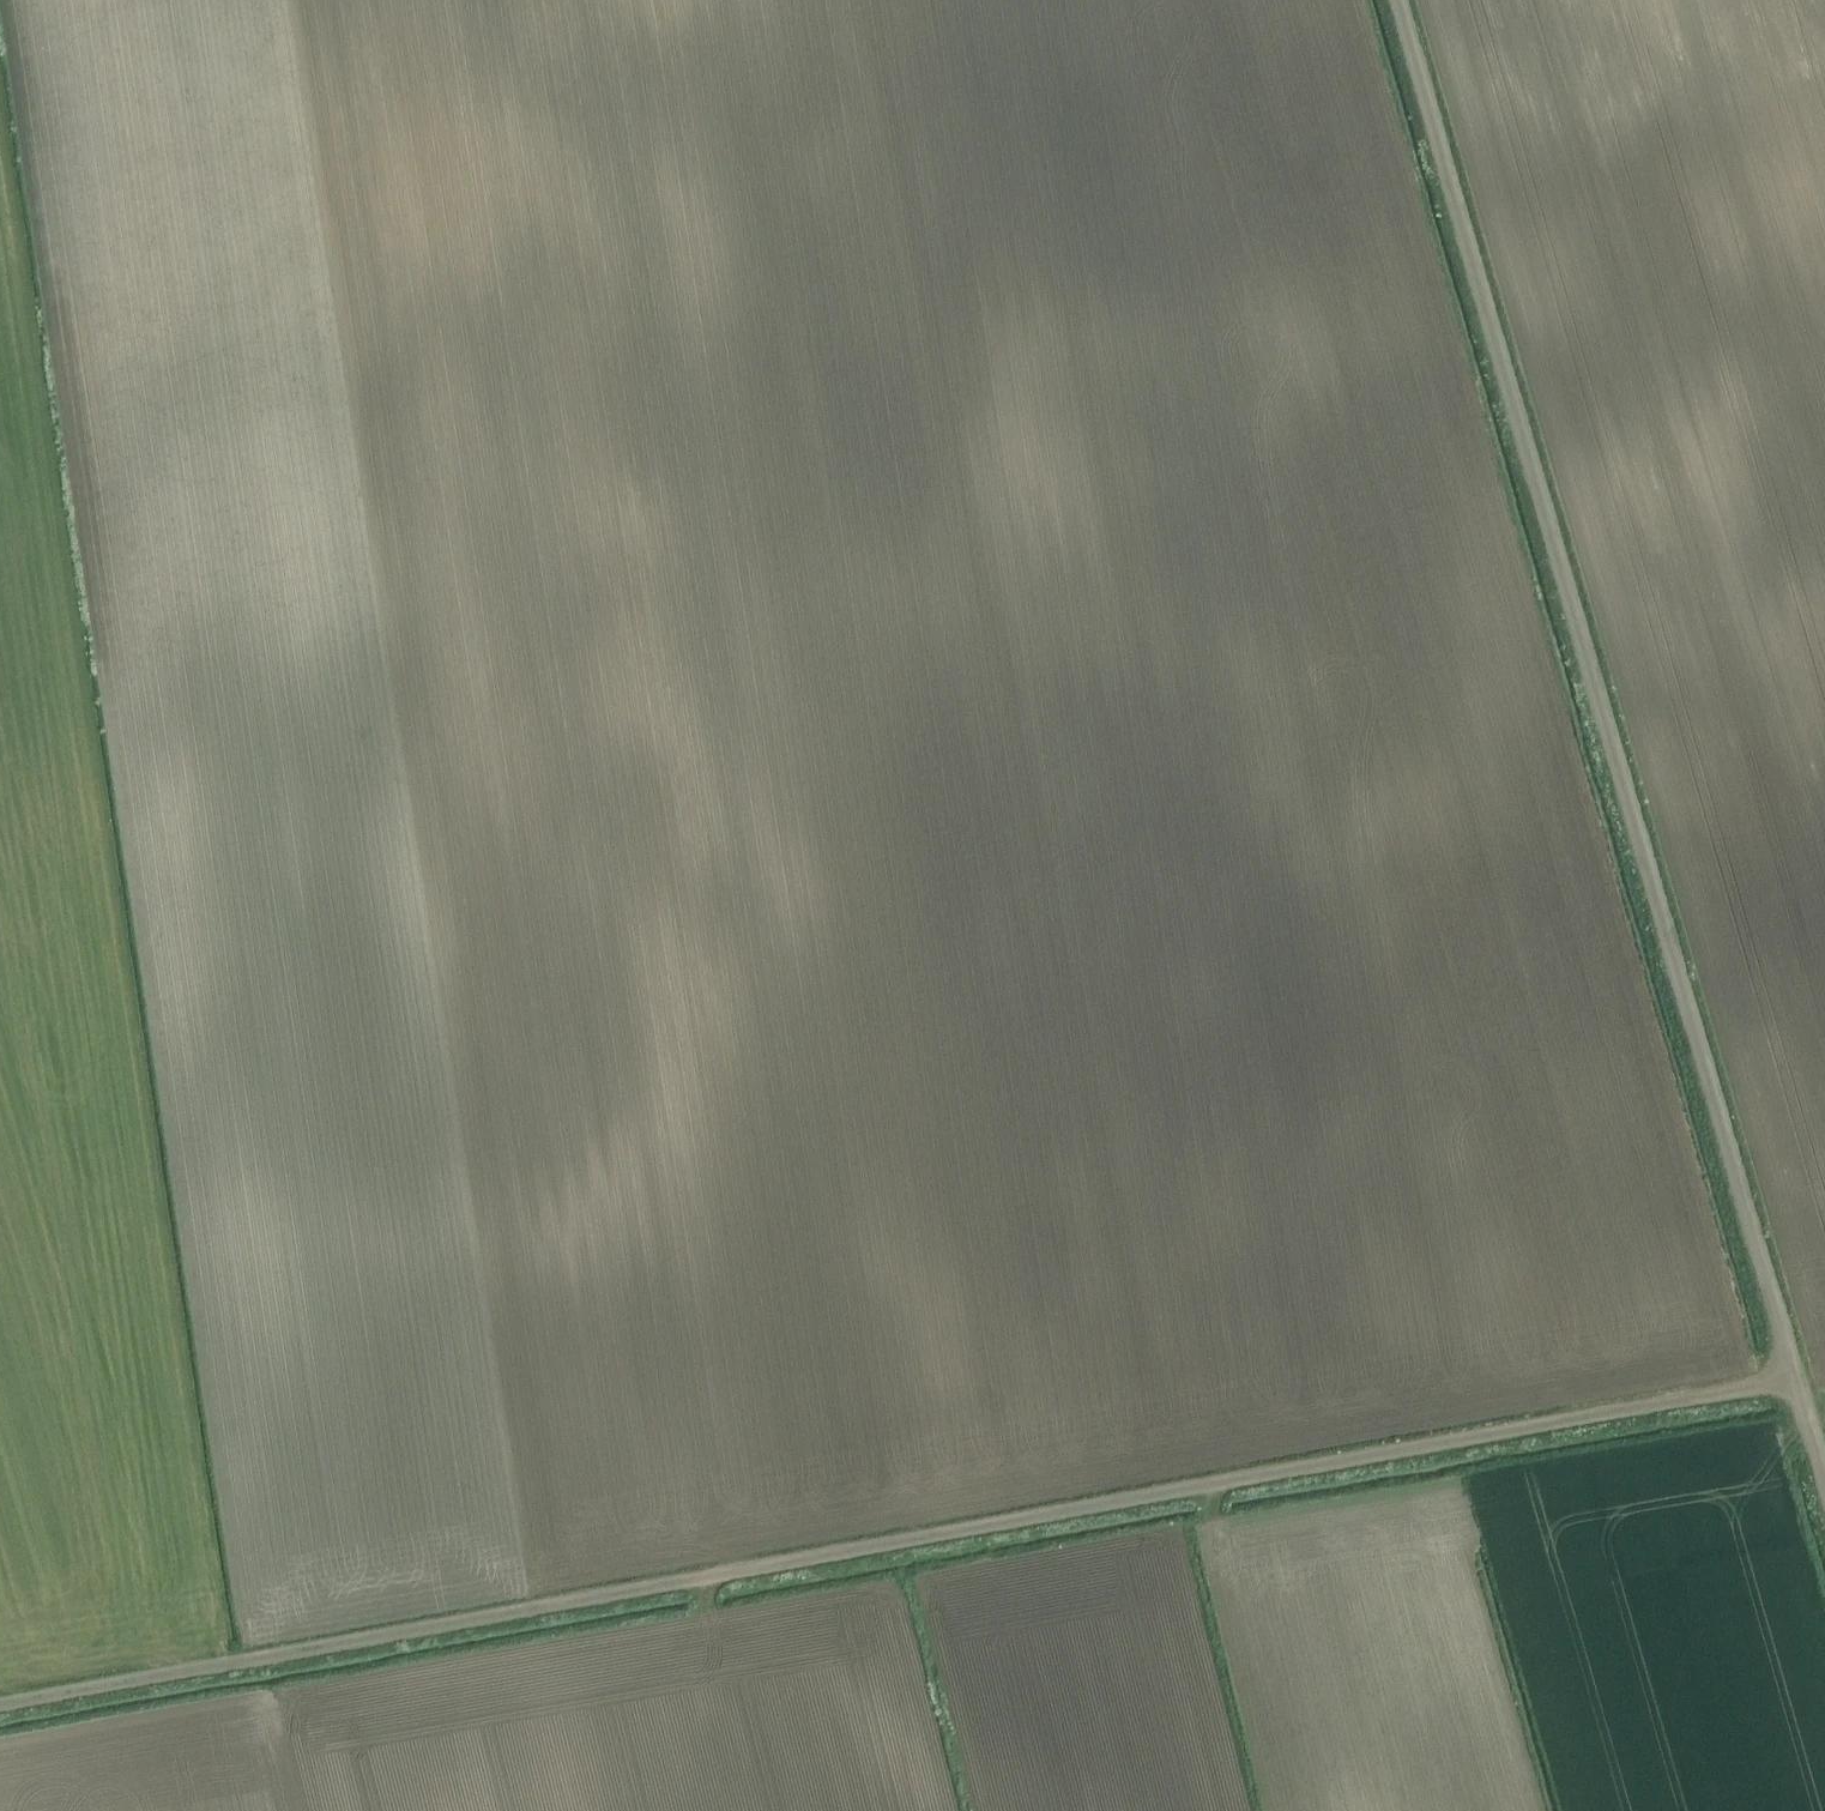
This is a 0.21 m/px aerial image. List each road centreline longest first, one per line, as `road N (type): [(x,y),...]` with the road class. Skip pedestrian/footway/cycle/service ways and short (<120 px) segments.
road 1 (track): [(1798,1378),(0,1704)]
road 2 (track): [(1824,1472),(1398,0)]

